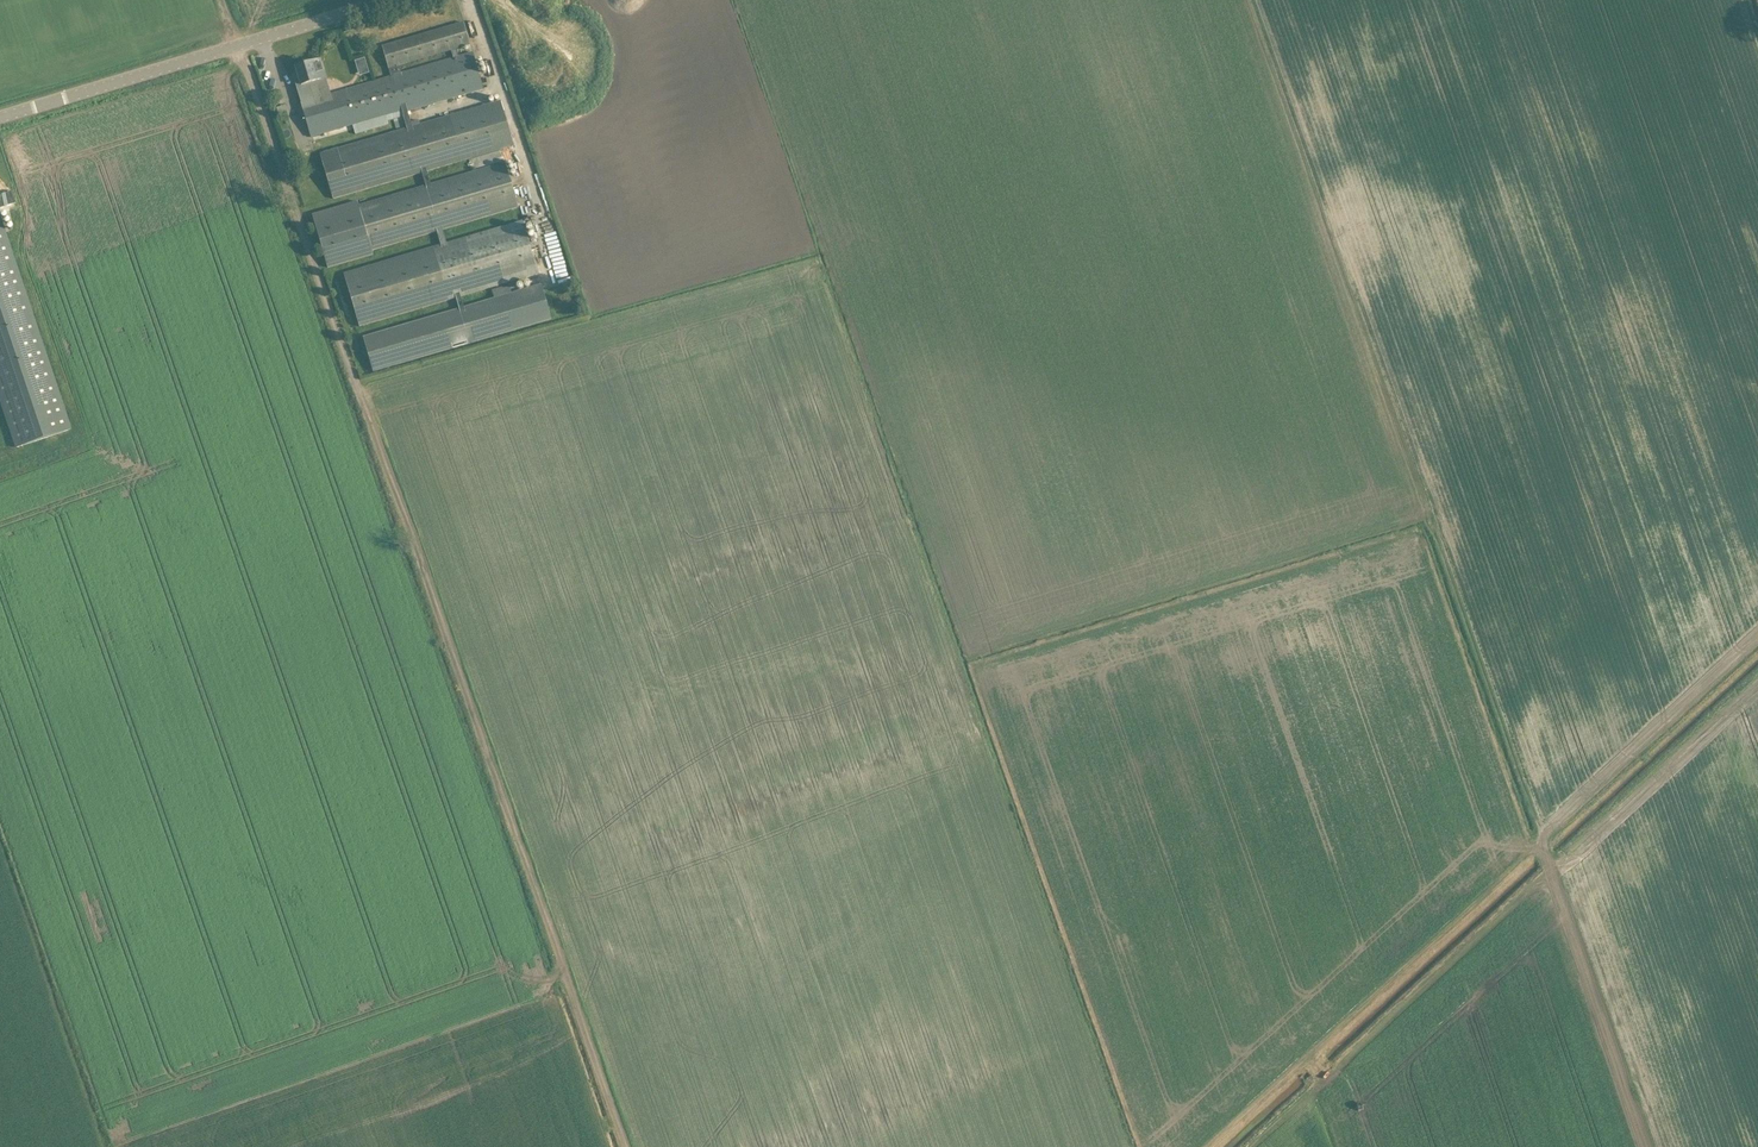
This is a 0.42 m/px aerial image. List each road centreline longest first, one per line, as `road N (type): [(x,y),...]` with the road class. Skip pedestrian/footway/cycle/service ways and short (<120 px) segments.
road 1 (track): [(626,1146),(223,0)]
road 2 (track): [(1647,1146),(1247,0)]
road 3 (track): [(974,653),(1428,521)]
road 4 (unclassified): [(0,119),(395,0)]

